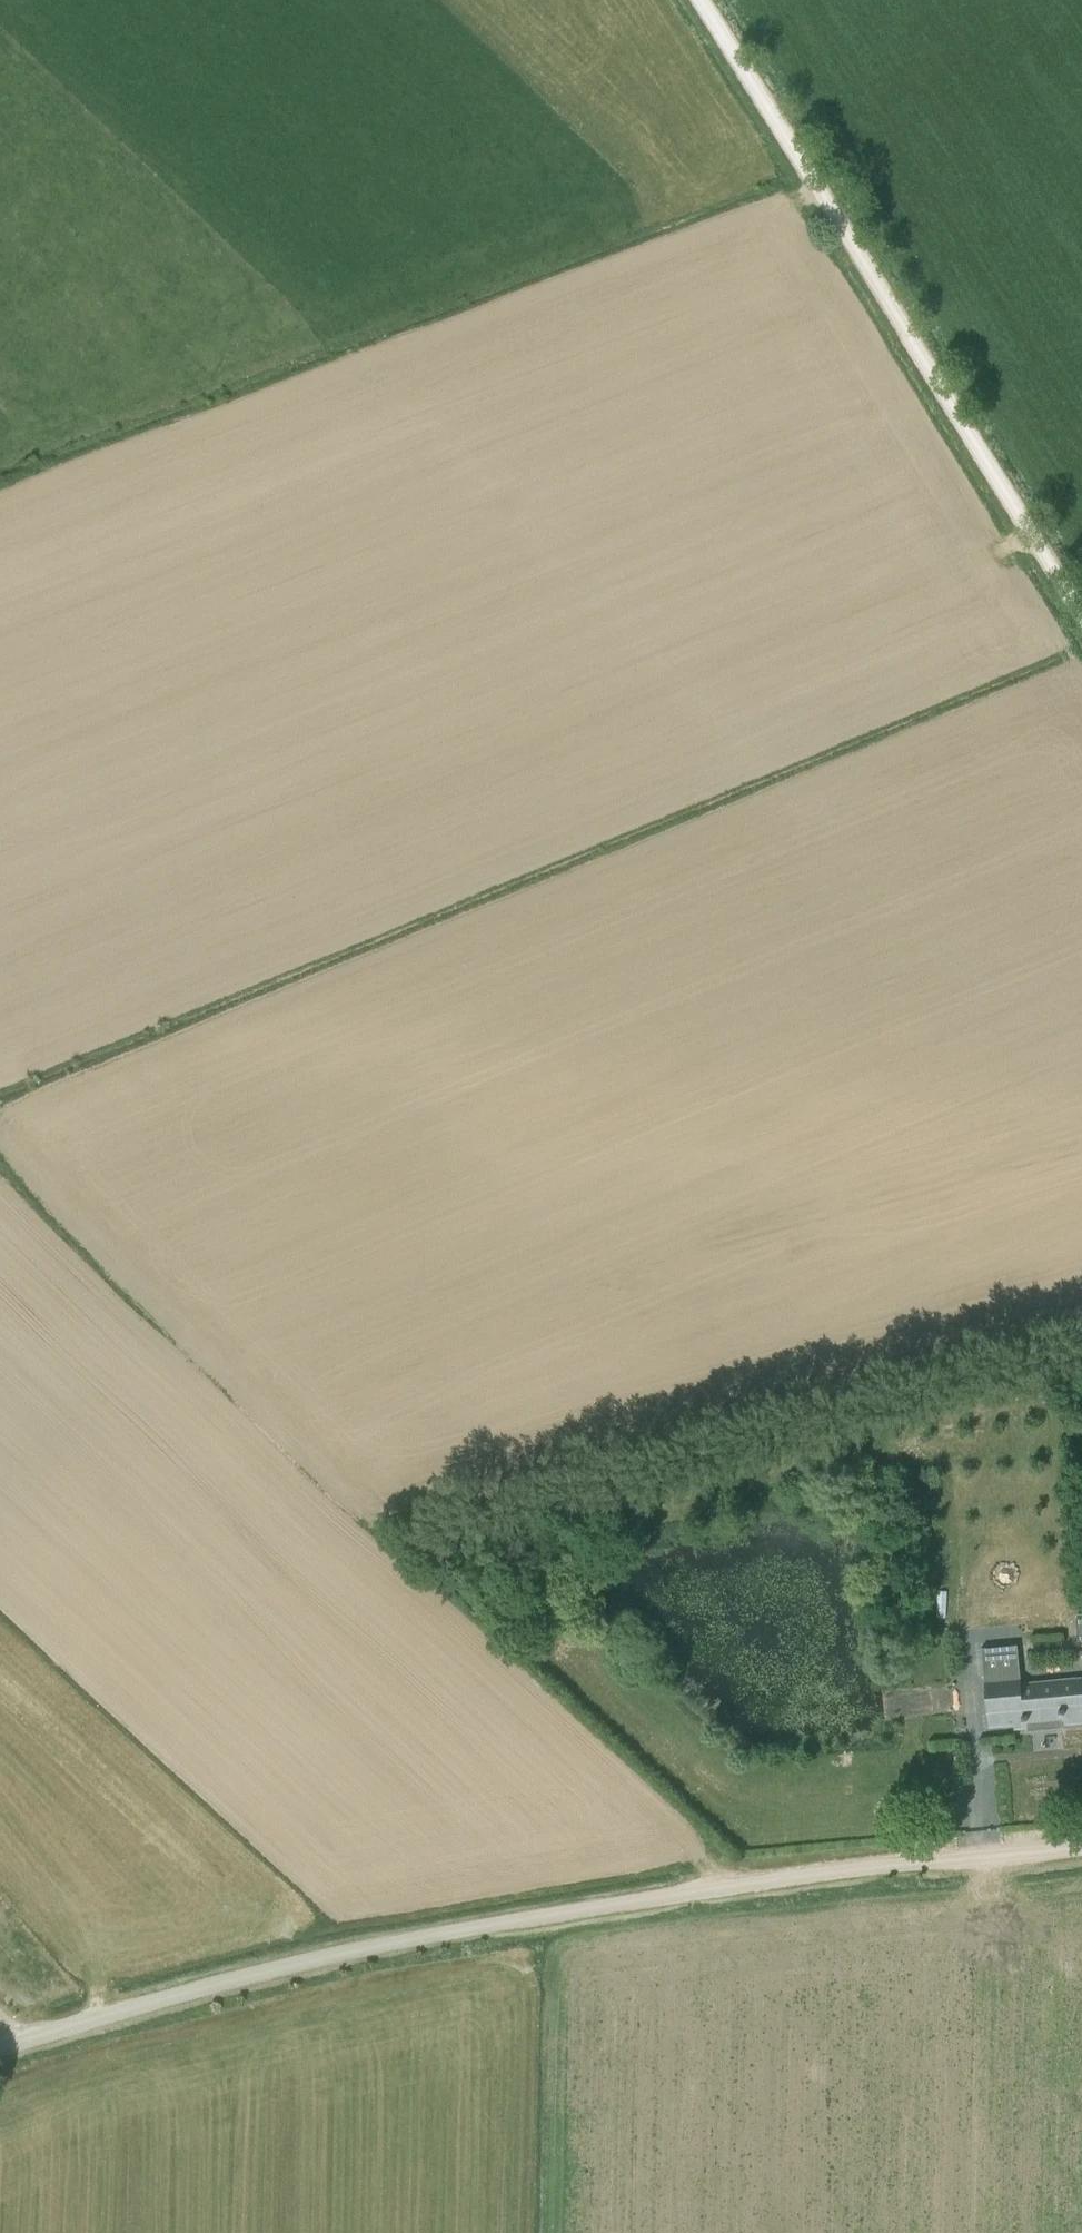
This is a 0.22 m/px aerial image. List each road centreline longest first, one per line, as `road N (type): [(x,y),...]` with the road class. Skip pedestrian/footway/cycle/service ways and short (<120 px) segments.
road 1 (unclassified): [(1081,1843),(780,1871),(429,1929),(221,1979),(0,2047)]
road 2 (unclassified): [(1081,611),(704,0)]

